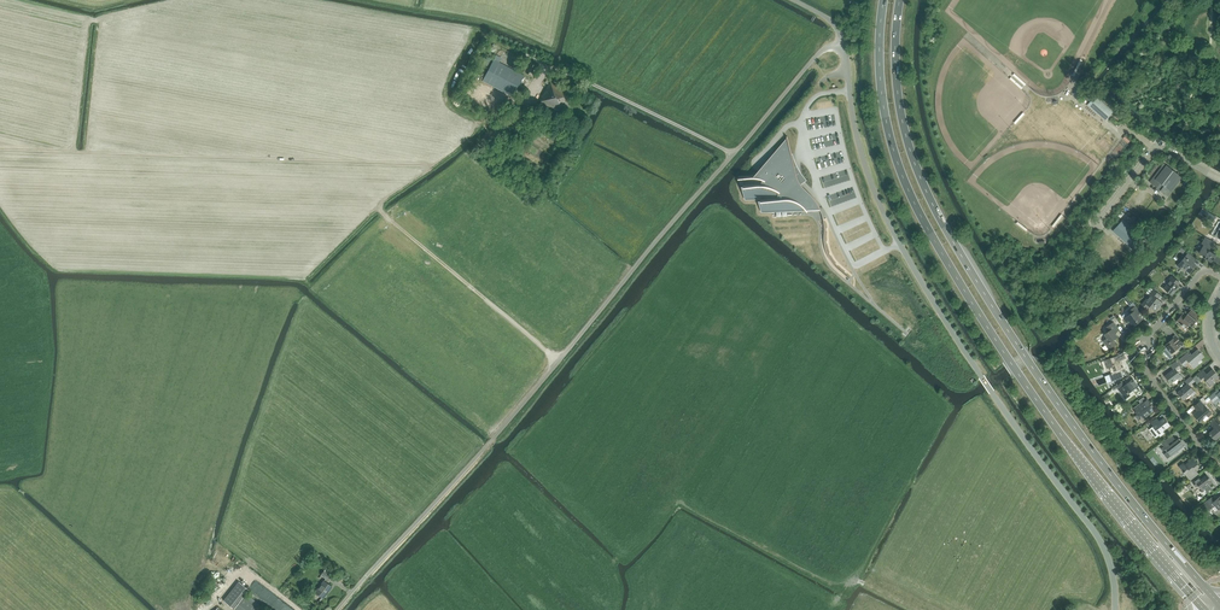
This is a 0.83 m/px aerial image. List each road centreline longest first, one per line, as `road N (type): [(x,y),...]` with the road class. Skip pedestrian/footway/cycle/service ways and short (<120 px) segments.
road 1 (trunk): [(884,0),(882,95),(914,201),(1054,424),(1205,609)]
road 2 (trunk): [(1217,602),(1084,440),(939,216),(900,109),(900,0)]
road 3 (unclassified): [(794,0),(838,29),(877,197),(982,378)]
road 4 (unclassified): [(1115,609),(1101,542),(982,378)]
road 5 (residential): [(1219,469),(1161,397),(1144,362),(1151,335),(1203,271),(1219,276)]
road 6 (track): [(378,205),(559,360)]
road 7 (unclassified): [(1095,219),(1158,146),(1219,179)]

